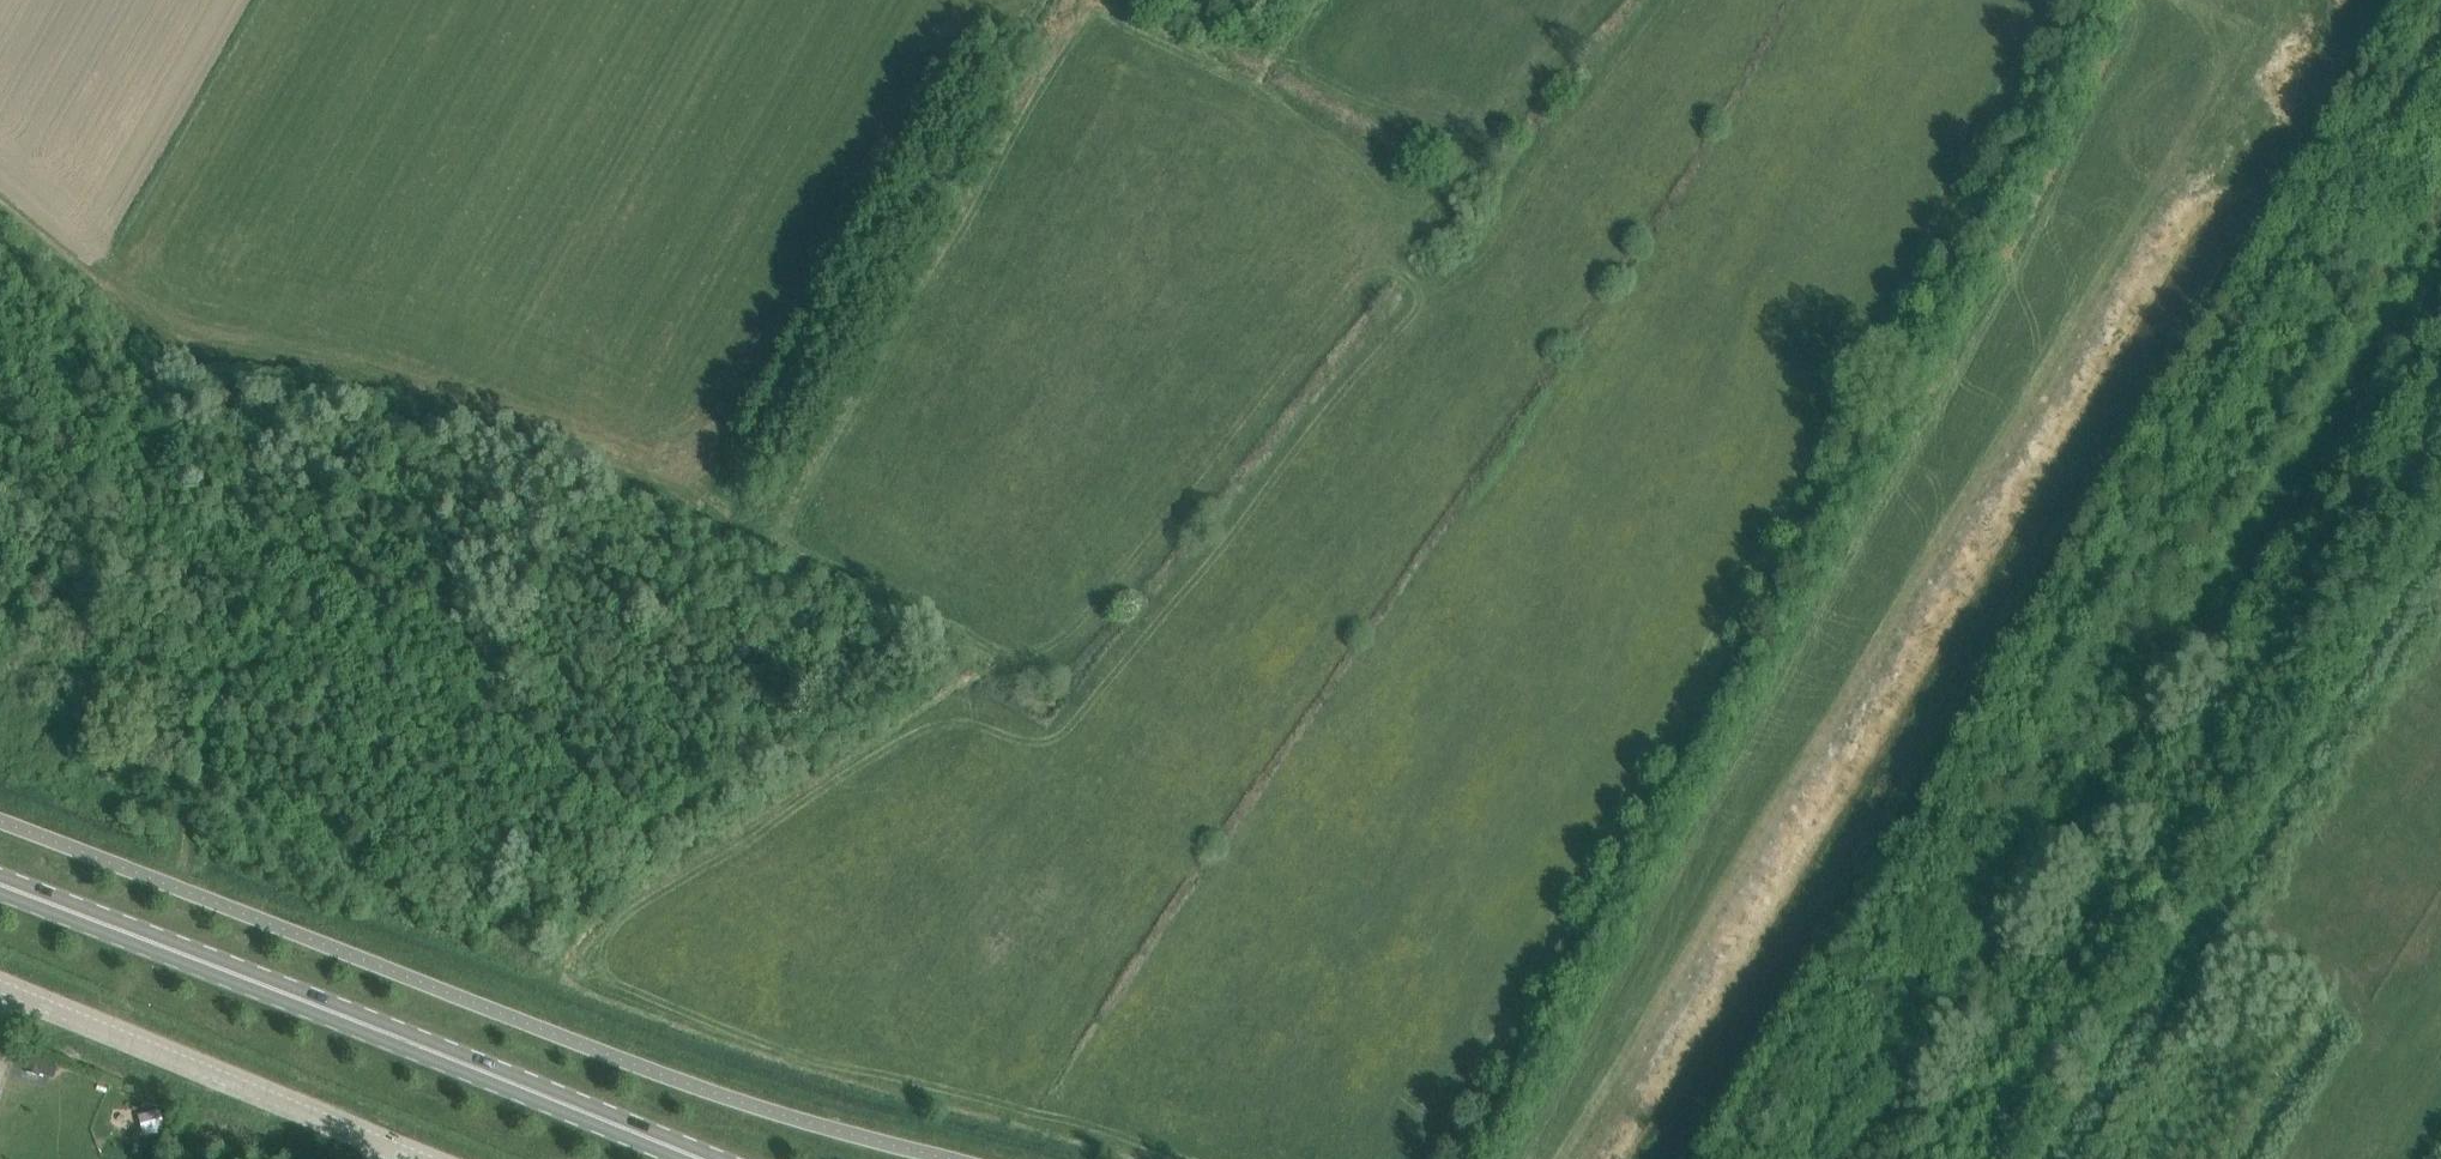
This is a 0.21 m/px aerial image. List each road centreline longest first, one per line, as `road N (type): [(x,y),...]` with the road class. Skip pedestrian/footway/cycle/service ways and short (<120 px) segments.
road 1 (secondary): [(694,1158),(0,887)]
road 2 (unclassified): [(370,1138),(0,987)]

